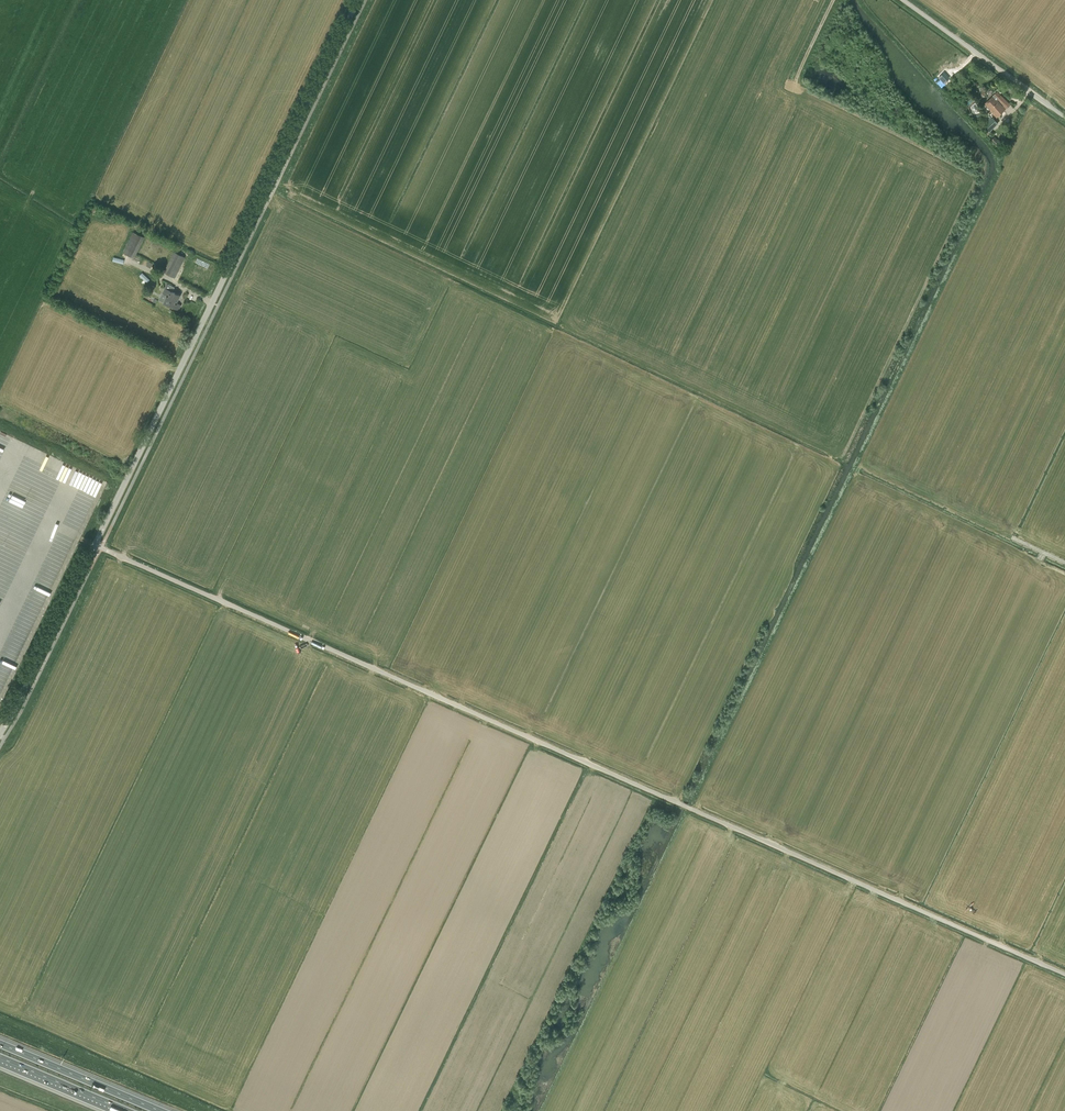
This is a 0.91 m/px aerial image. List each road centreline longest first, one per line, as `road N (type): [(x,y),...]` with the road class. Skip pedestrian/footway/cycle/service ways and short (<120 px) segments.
road 1 (unclassified): [(1064,973),(95,544)]
road 2 (tertiary): [(95,544),(358,0)]
road 3 (tertiary): [(0,733),(95,544)]
road 4 (unclassified): [(1064,117),(904,0)]
road 5 (motorway): [(161,1110),(0,1042)]
road 6 (motorway): [(0,1059),(126,1110)]

